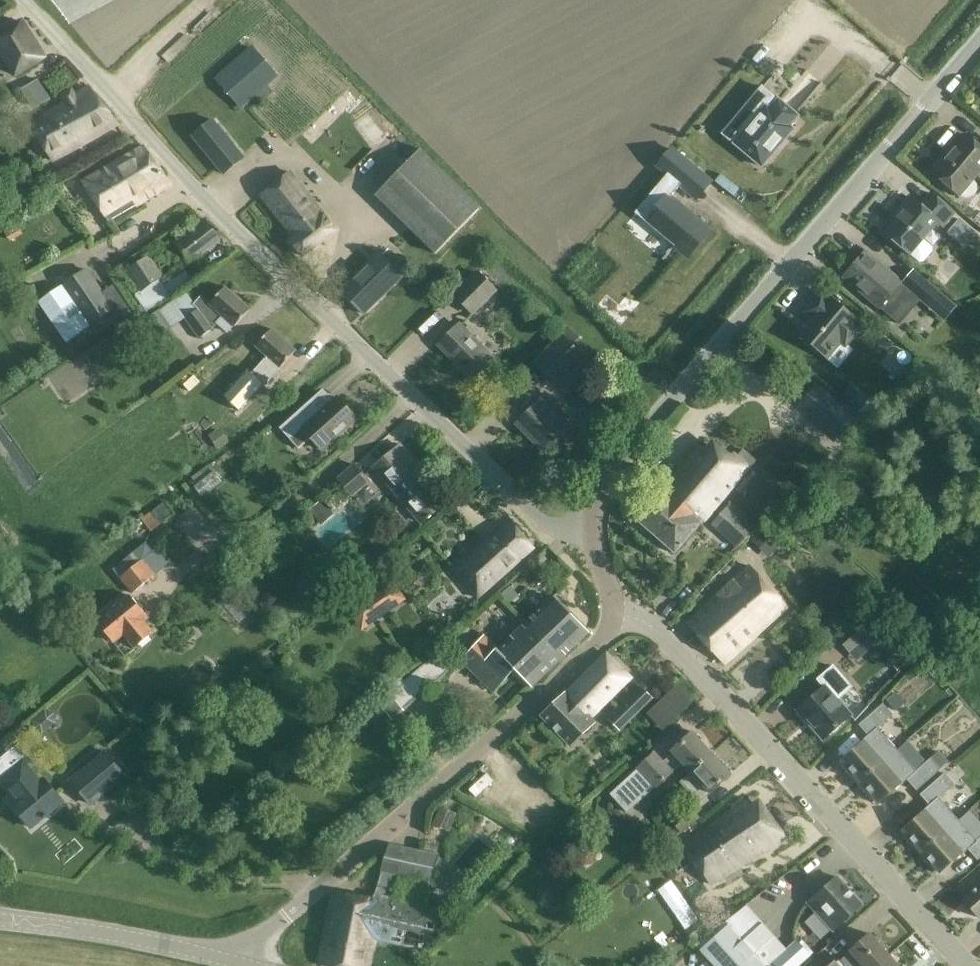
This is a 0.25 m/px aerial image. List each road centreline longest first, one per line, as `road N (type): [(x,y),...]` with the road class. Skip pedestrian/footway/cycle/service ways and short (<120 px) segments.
road 1 (residential): [(597,527),(541,518),(269,260),(19,0)]
road 2 (tertiary): [(597,527),(613,465),(979,42)]
road 3 (tertiary): [(223,961),(517,718),(598,645),(615,614)]
road 4 (unclassified): [(965,965),(652,624),(615,614)]
road 5 (tertiary): [(223,961),(0,921)]

